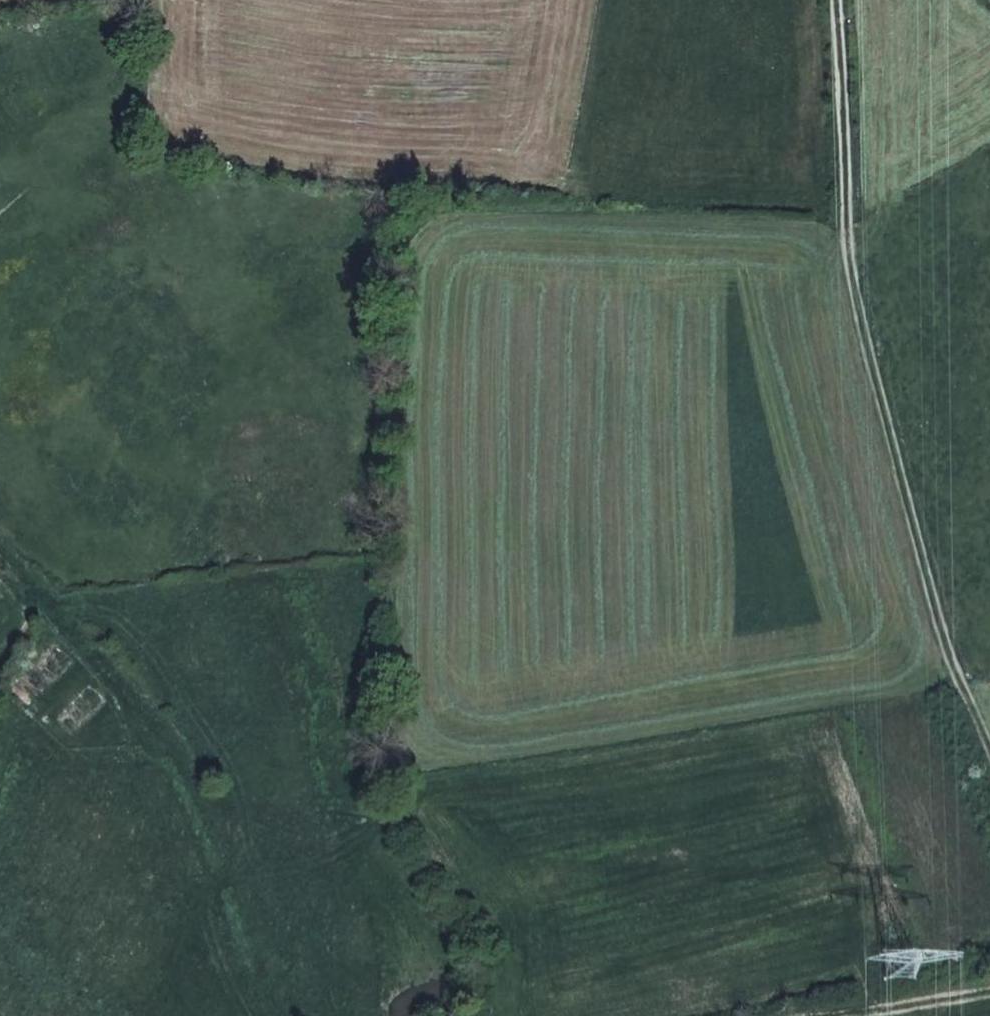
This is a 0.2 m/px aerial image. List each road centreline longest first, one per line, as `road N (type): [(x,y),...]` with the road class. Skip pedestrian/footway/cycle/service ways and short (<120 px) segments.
road 1 (track): [(833,0),(856,275),(948,659),(989,752)]

